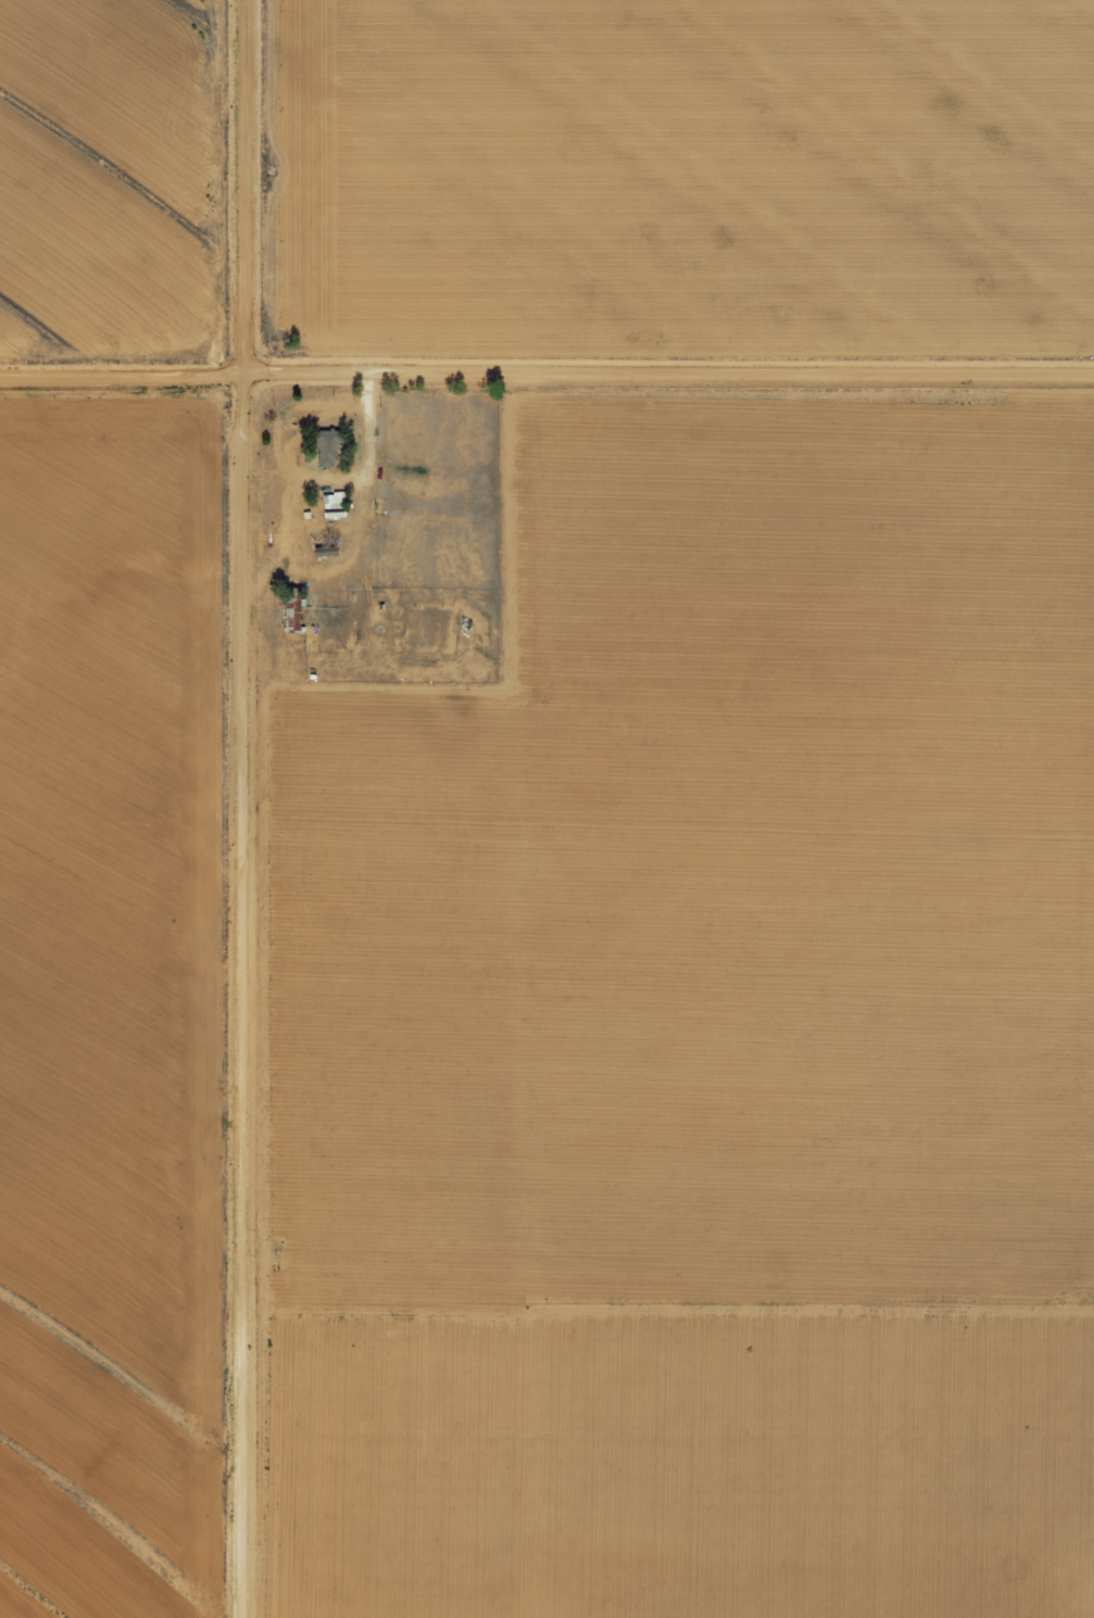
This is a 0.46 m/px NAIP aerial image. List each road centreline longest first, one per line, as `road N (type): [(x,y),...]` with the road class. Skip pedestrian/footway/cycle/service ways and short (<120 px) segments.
road 1 (residential): [(247,1617),(248,0)]
road 2 (residential): [(1093,376),(0,375)]

